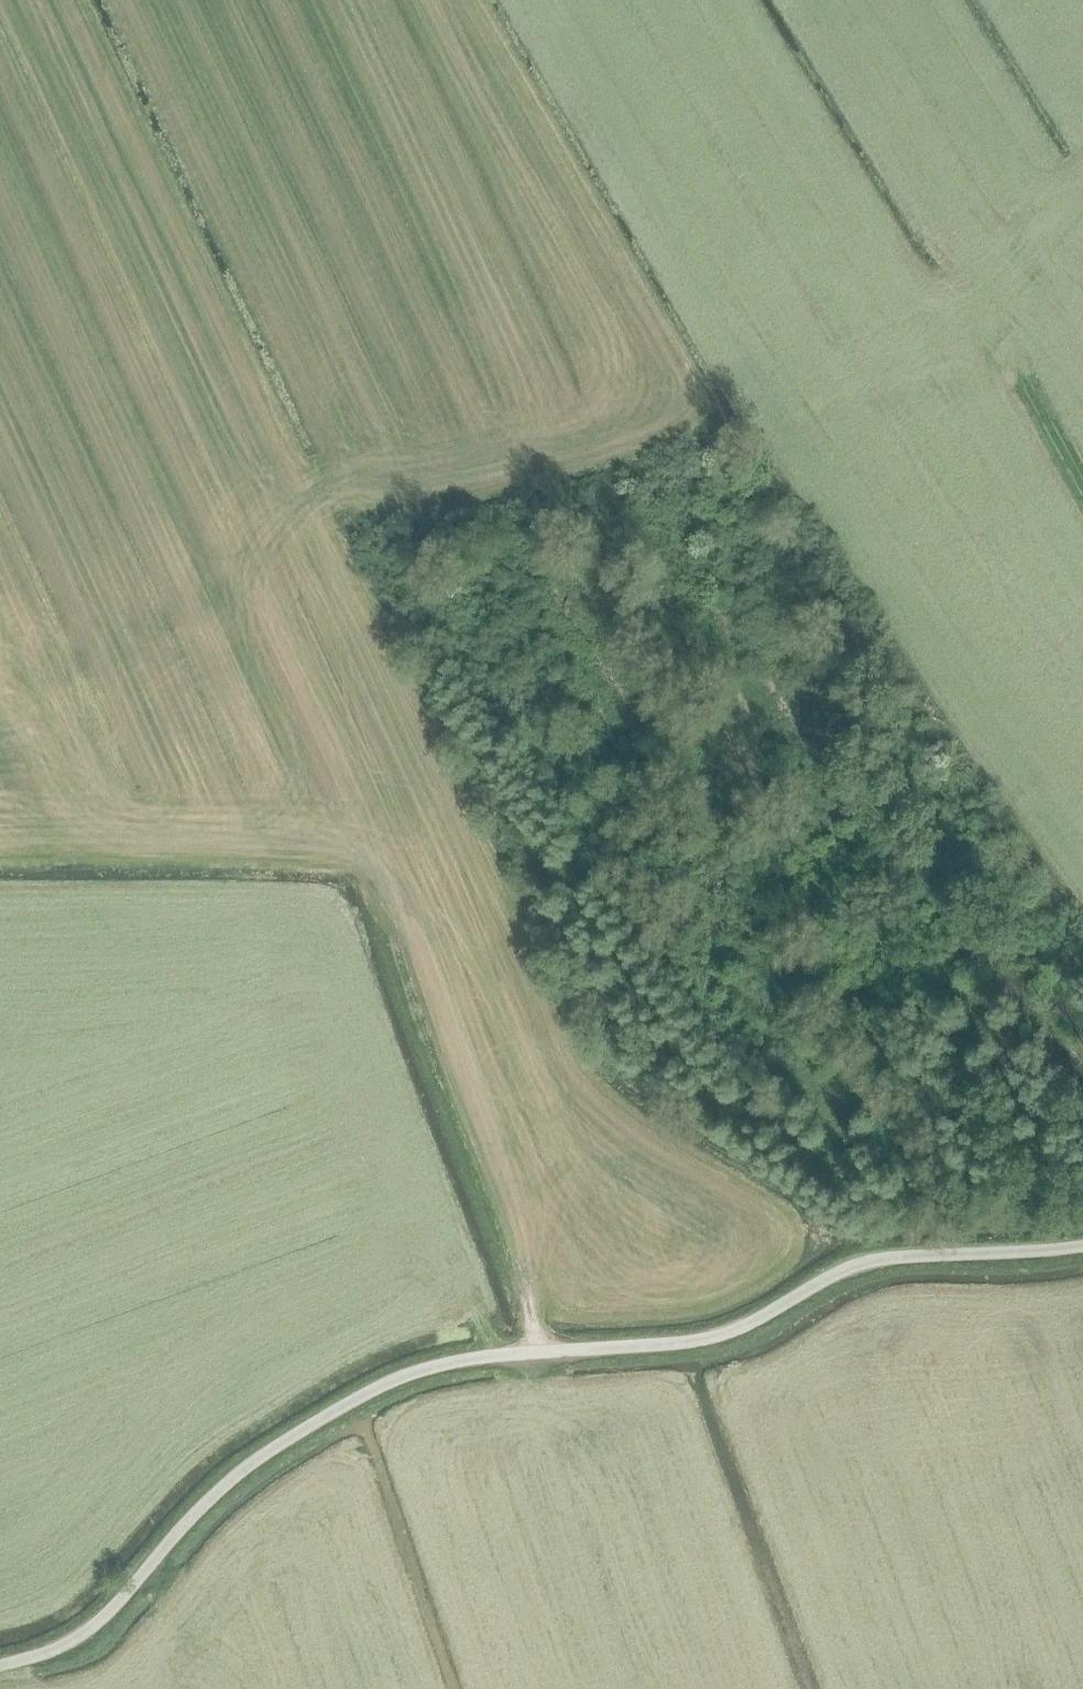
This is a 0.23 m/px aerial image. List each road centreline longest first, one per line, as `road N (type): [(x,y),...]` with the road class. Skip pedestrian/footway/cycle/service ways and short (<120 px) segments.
road 1 (unclassified): [(0,1664),(87,1630),(206,1498),(262,1455),(405,1376),(462,1359),(702,1341),(868,1263),(1082,1247)]
road 2 (track): [(542,1352),(378,888),(256,626),(256,587),(280,536),(328,496)]
road 3 (track): [(361,855),(342,837),(303,831),(86,835),(30,777),(0,717)]

